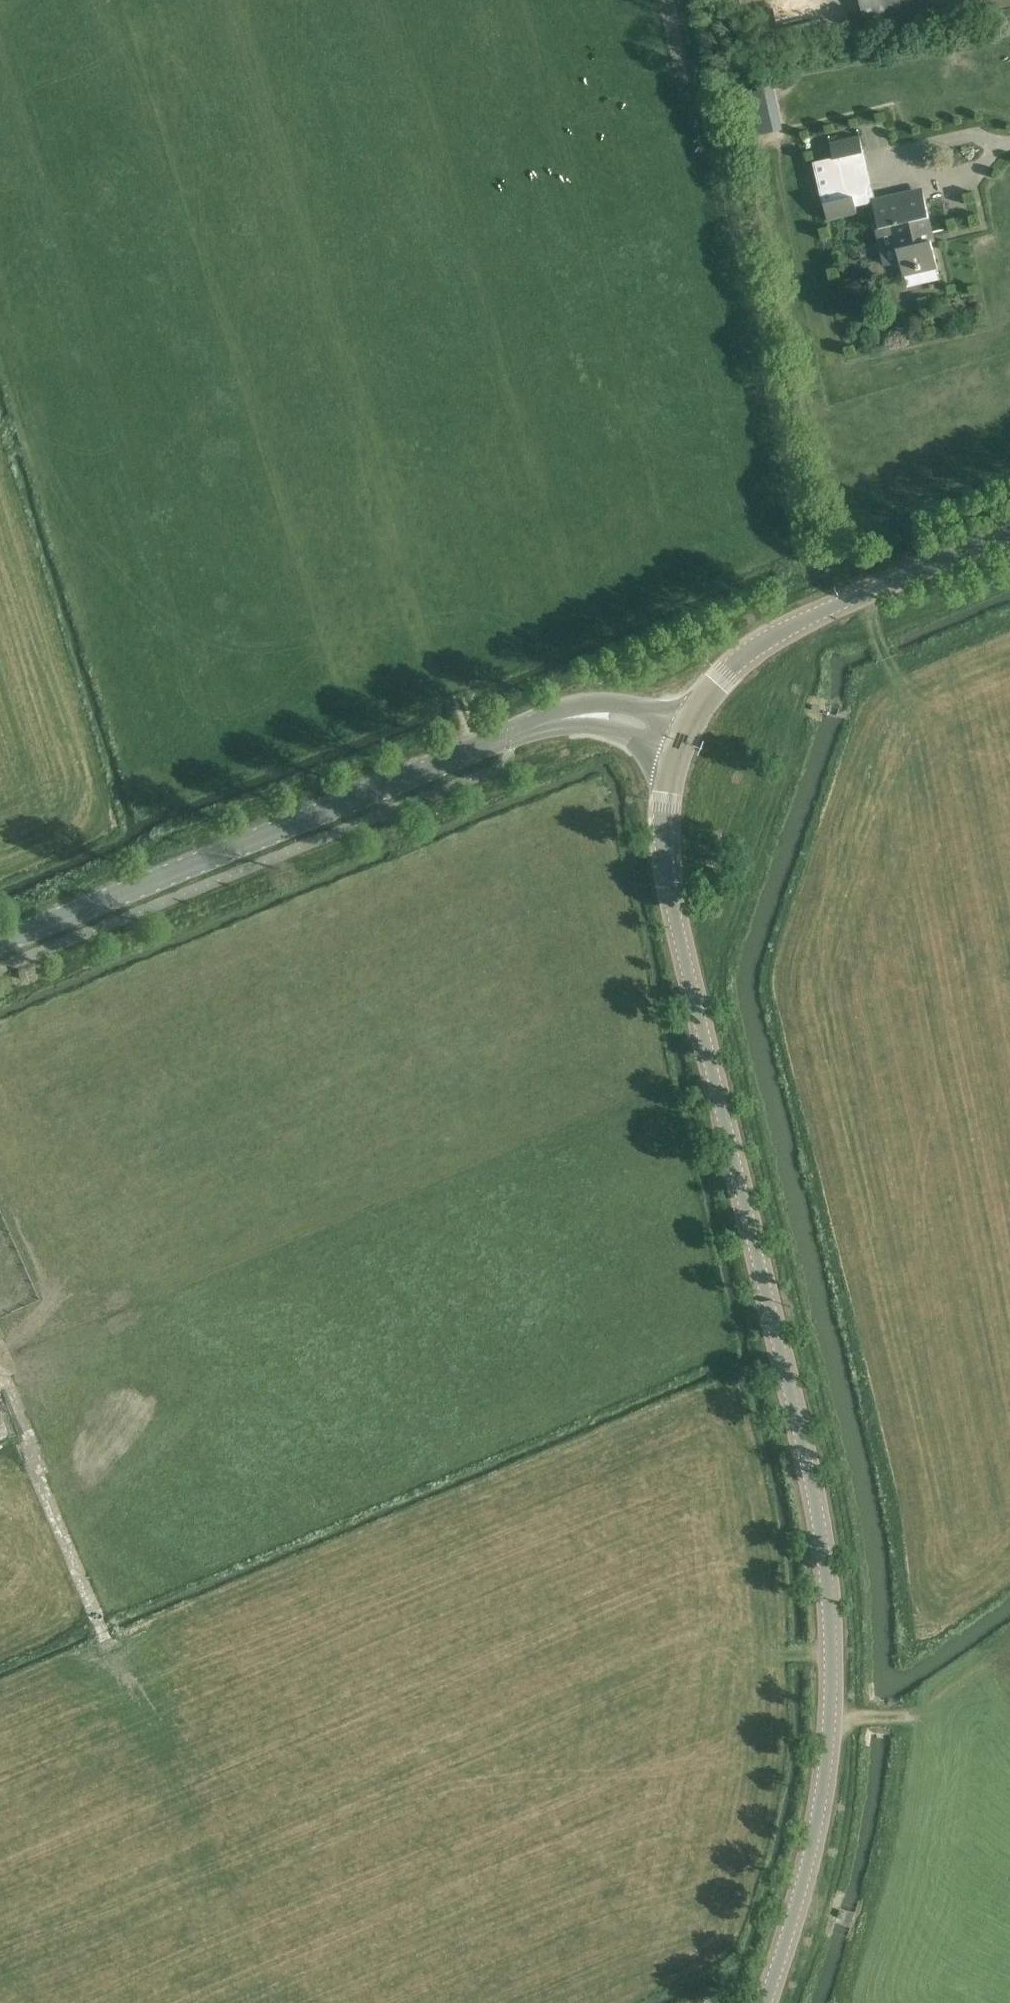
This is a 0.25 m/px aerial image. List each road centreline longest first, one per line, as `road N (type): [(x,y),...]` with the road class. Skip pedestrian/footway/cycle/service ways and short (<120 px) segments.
road 1 (secondary): [(765,2002),(825,1775),(826,1573),(670,896),(663,826),(676,754)]
road 2 (secondary): [(0,943),(584,713)]
road 3 (secondary): [(684,731),(712,684),(777,634),(1009,531)]

